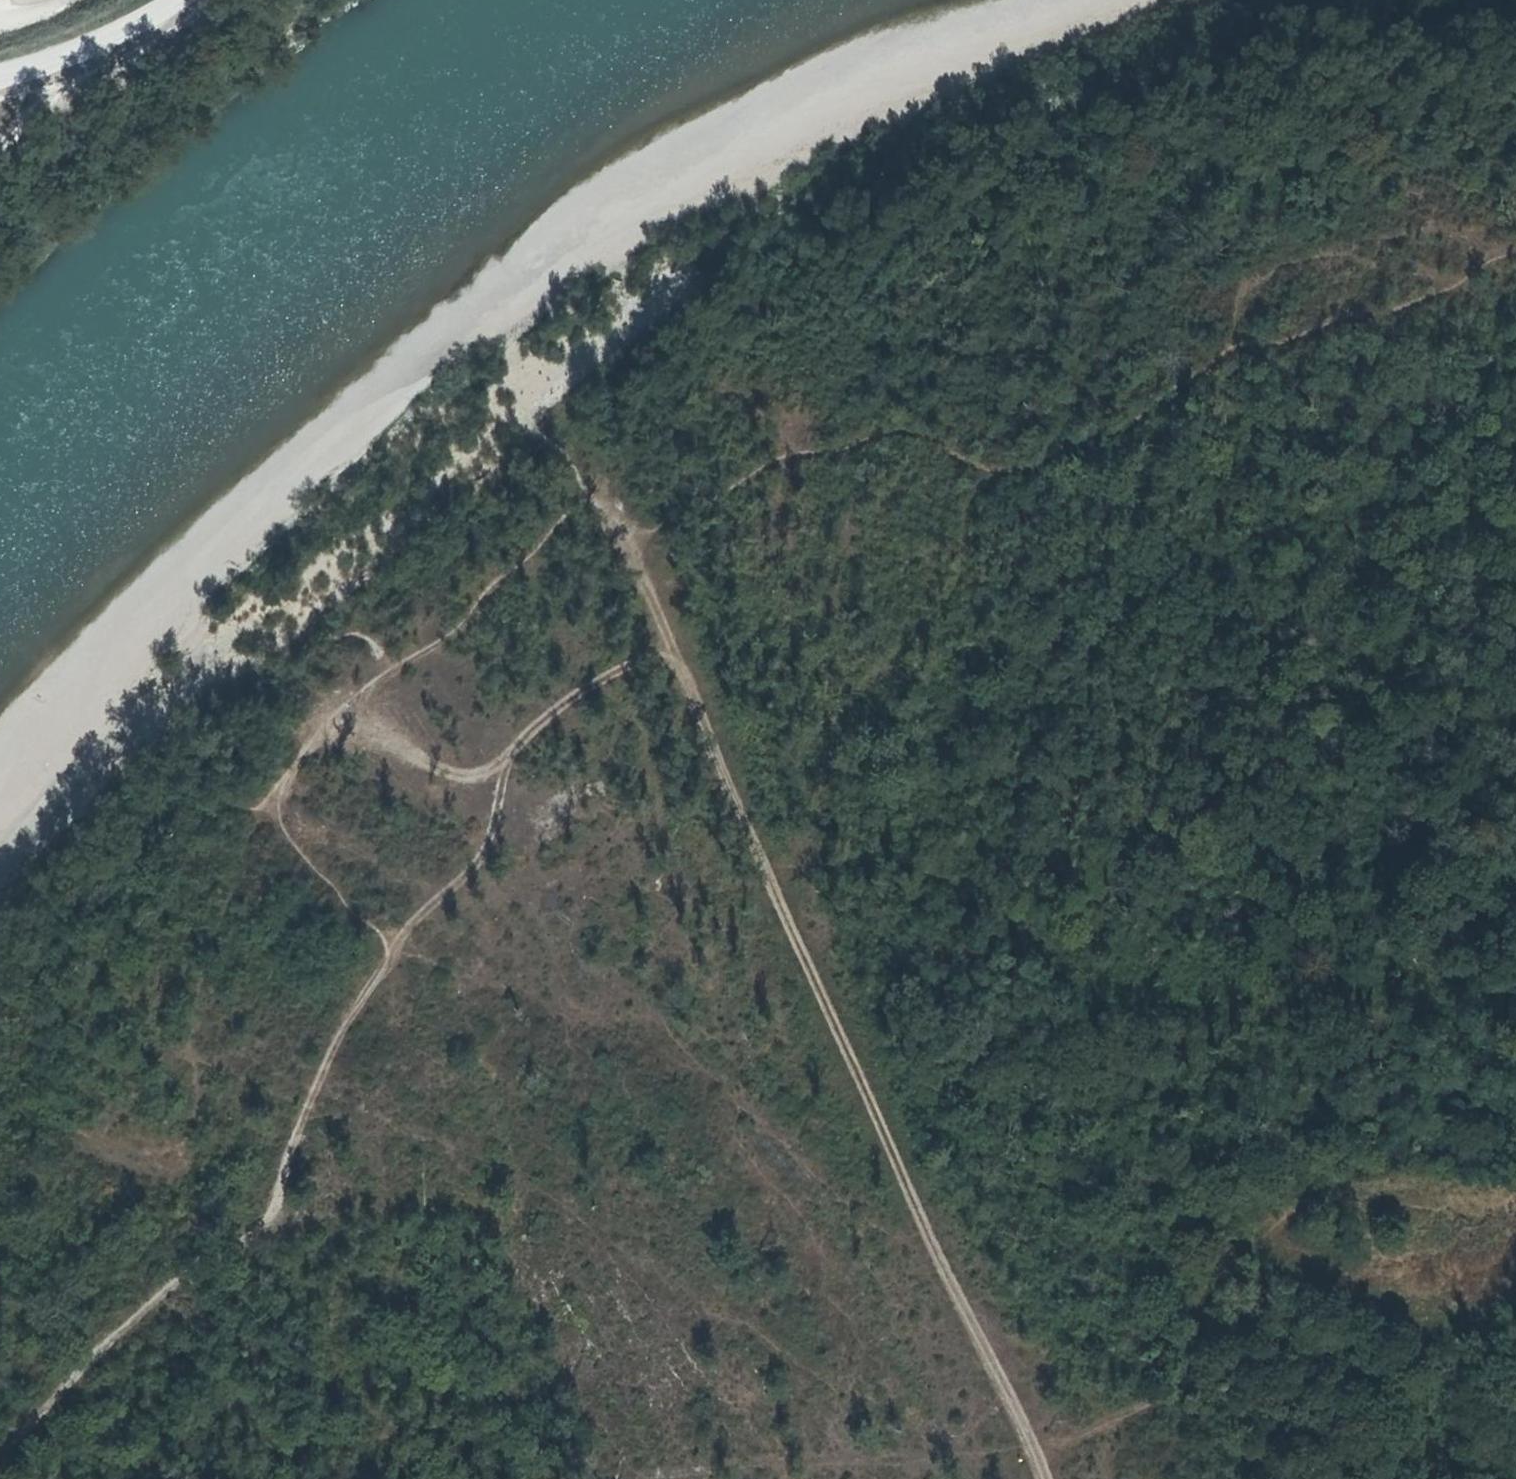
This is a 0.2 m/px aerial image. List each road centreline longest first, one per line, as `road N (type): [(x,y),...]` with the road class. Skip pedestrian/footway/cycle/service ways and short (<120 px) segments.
road 1 (track): [(276,792),(350,699),(444,640),(579,507),(599,505),(627,527),(746,820),(1039,1478)]
road 2 (track): [(1515,1010),(1462,1002),(1150,1001),(1071,969),(980,893),(877,831),(746,820)]
road 3 (unclassified): [(61,69),(179,0)]

